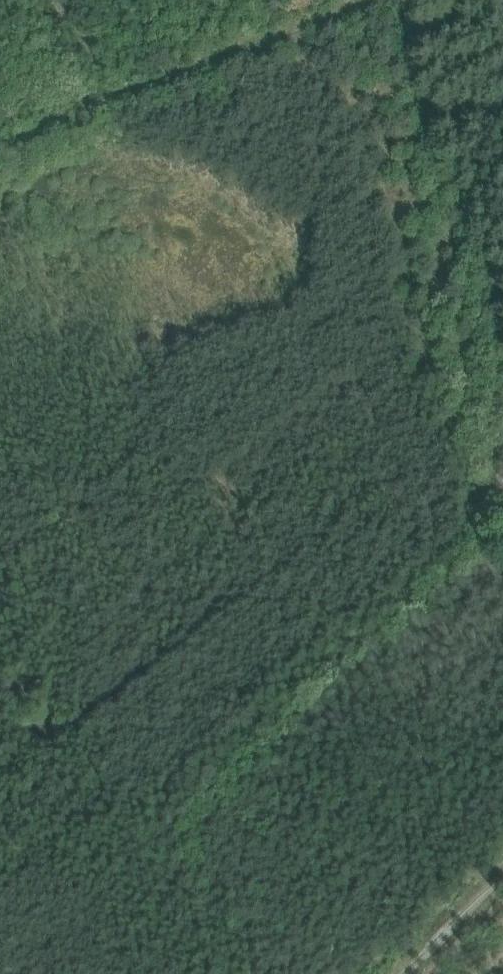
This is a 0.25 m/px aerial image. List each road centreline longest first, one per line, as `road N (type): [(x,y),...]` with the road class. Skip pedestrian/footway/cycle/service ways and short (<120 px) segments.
road 1 (track): [(401,973),(502,873)]

